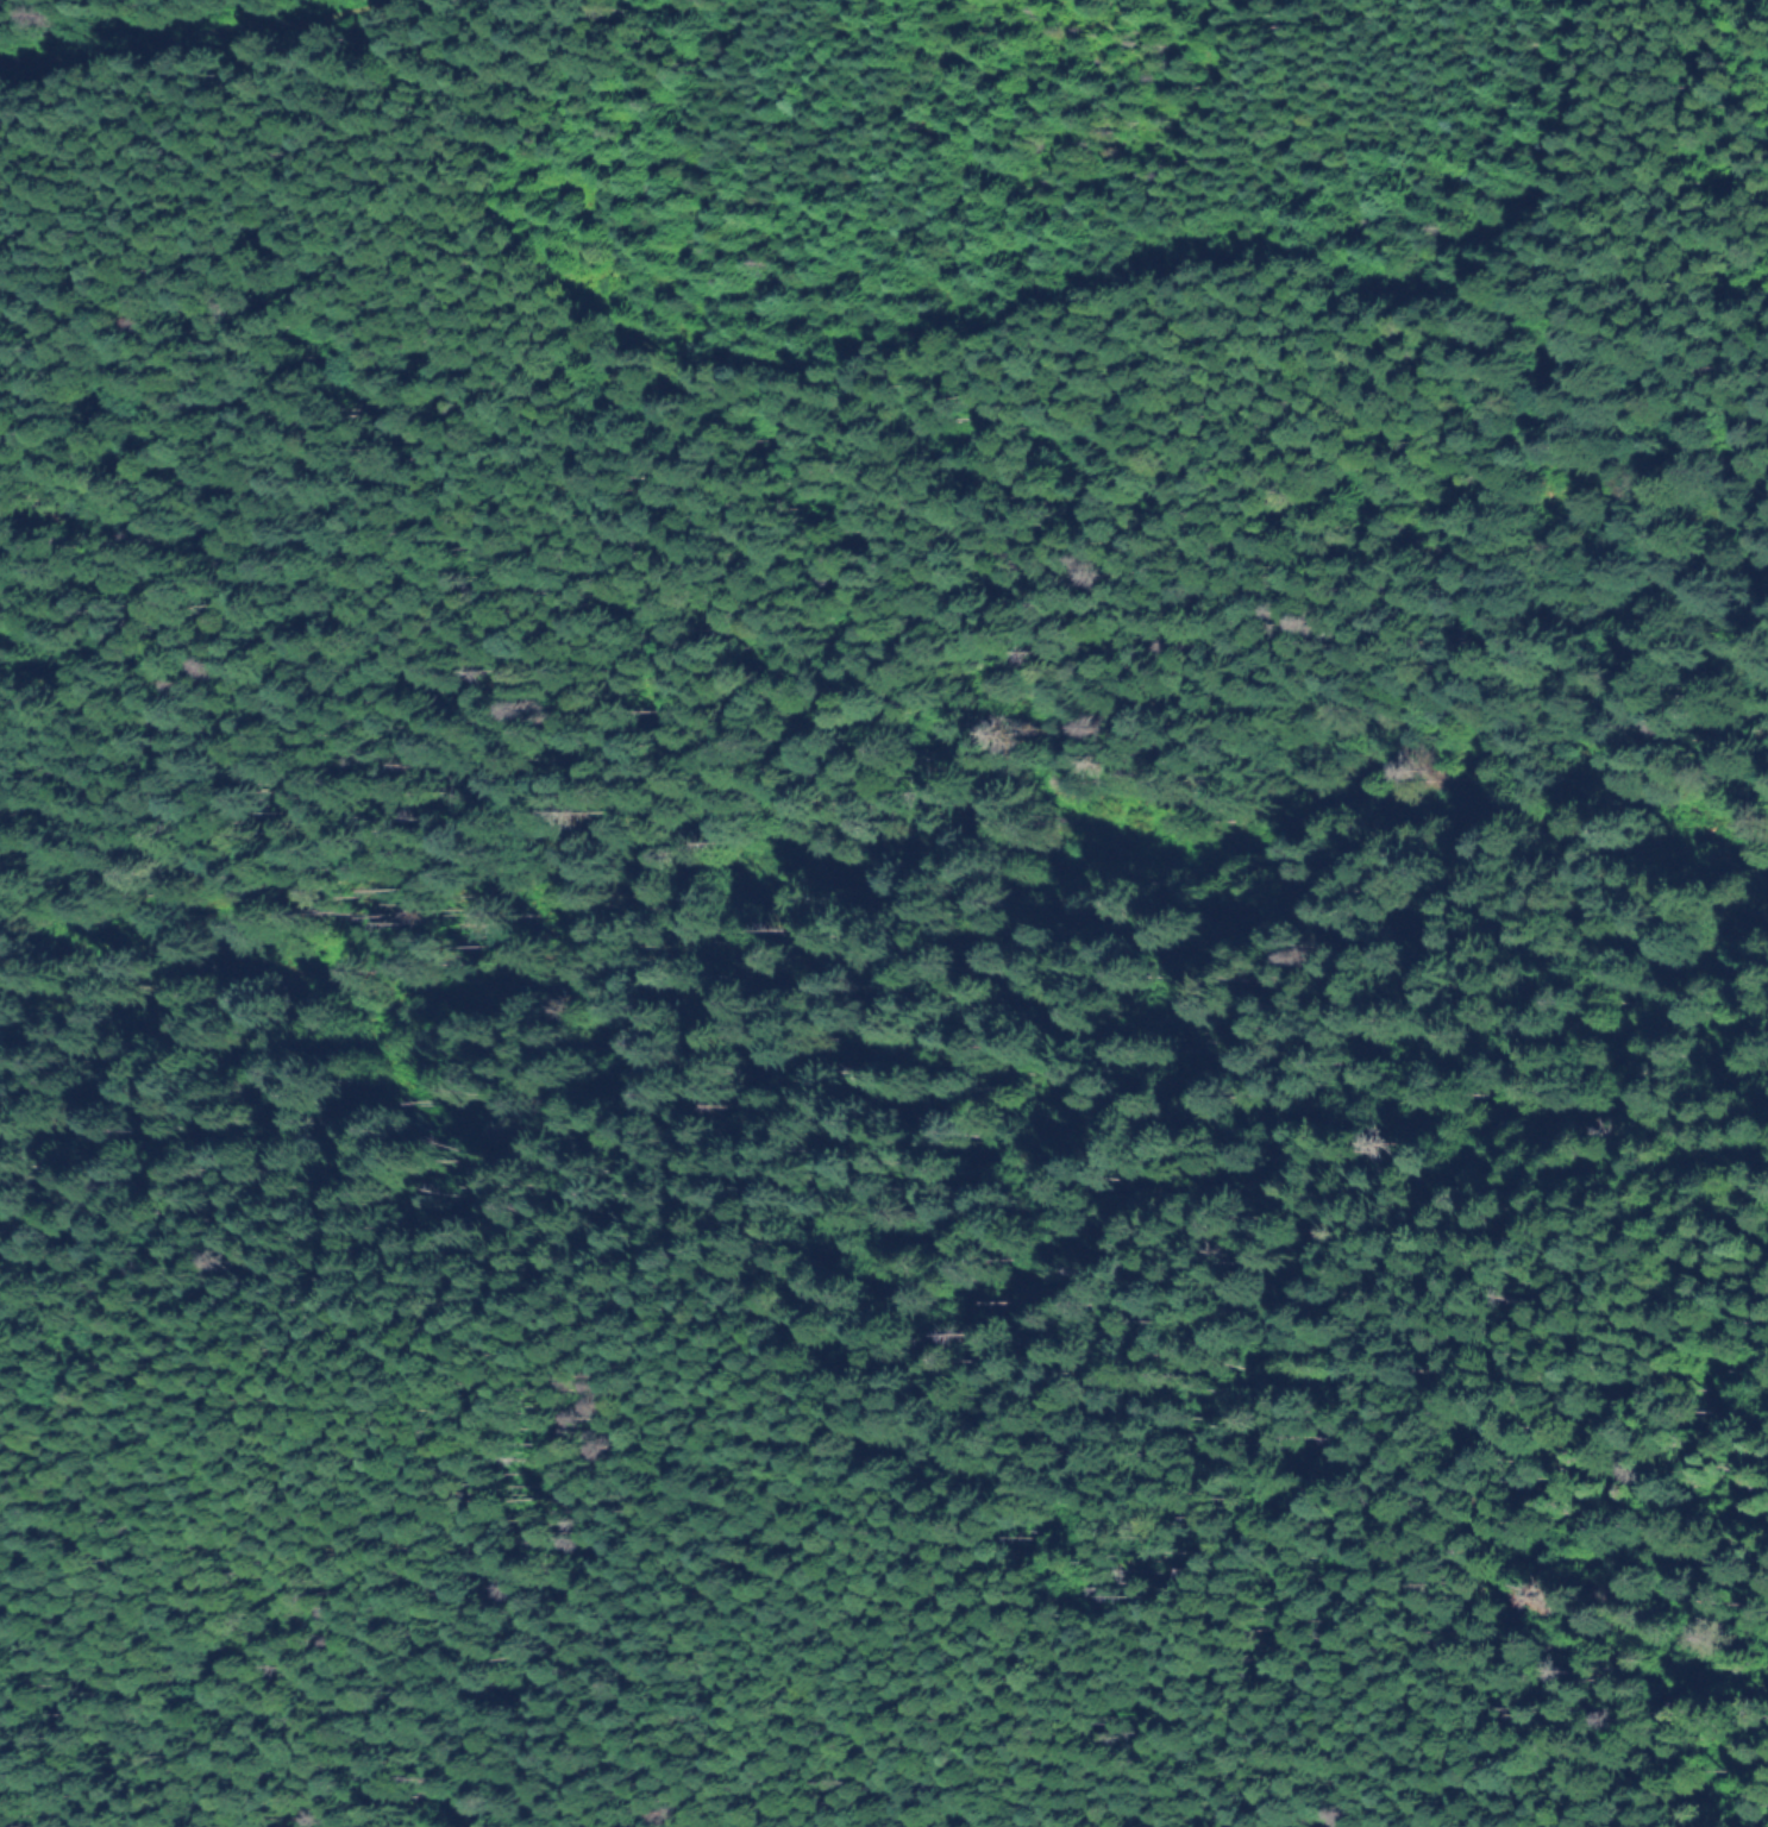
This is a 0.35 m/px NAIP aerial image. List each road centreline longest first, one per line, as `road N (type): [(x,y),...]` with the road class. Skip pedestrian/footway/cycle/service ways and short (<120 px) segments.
road 1 (track): [(357,0),(287,19),(0,59)]

